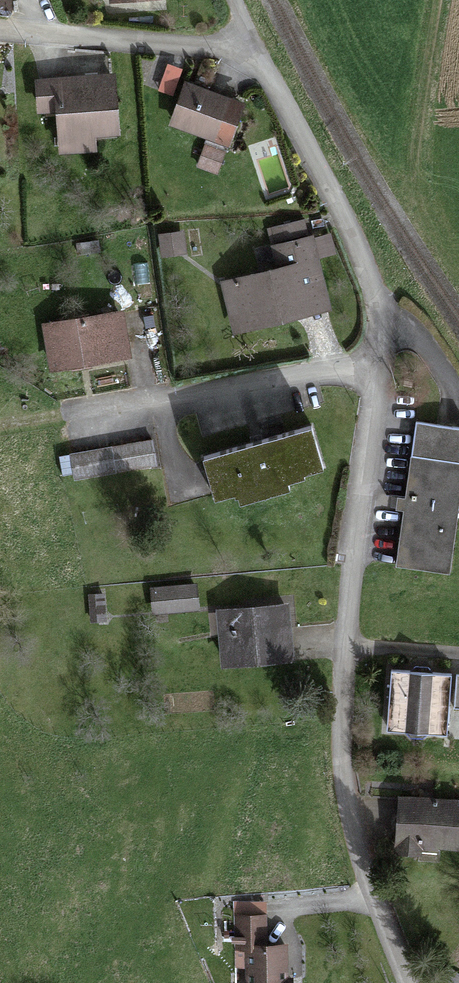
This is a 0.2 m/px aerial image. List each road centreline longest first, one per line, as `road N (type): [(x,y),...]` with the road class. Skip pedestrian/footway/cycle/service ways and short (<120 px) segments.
road 1 (residential): [(0,28),(257,55),(356,239),(377,294),(375,398),(340,703),(356,833),(409,982)]

